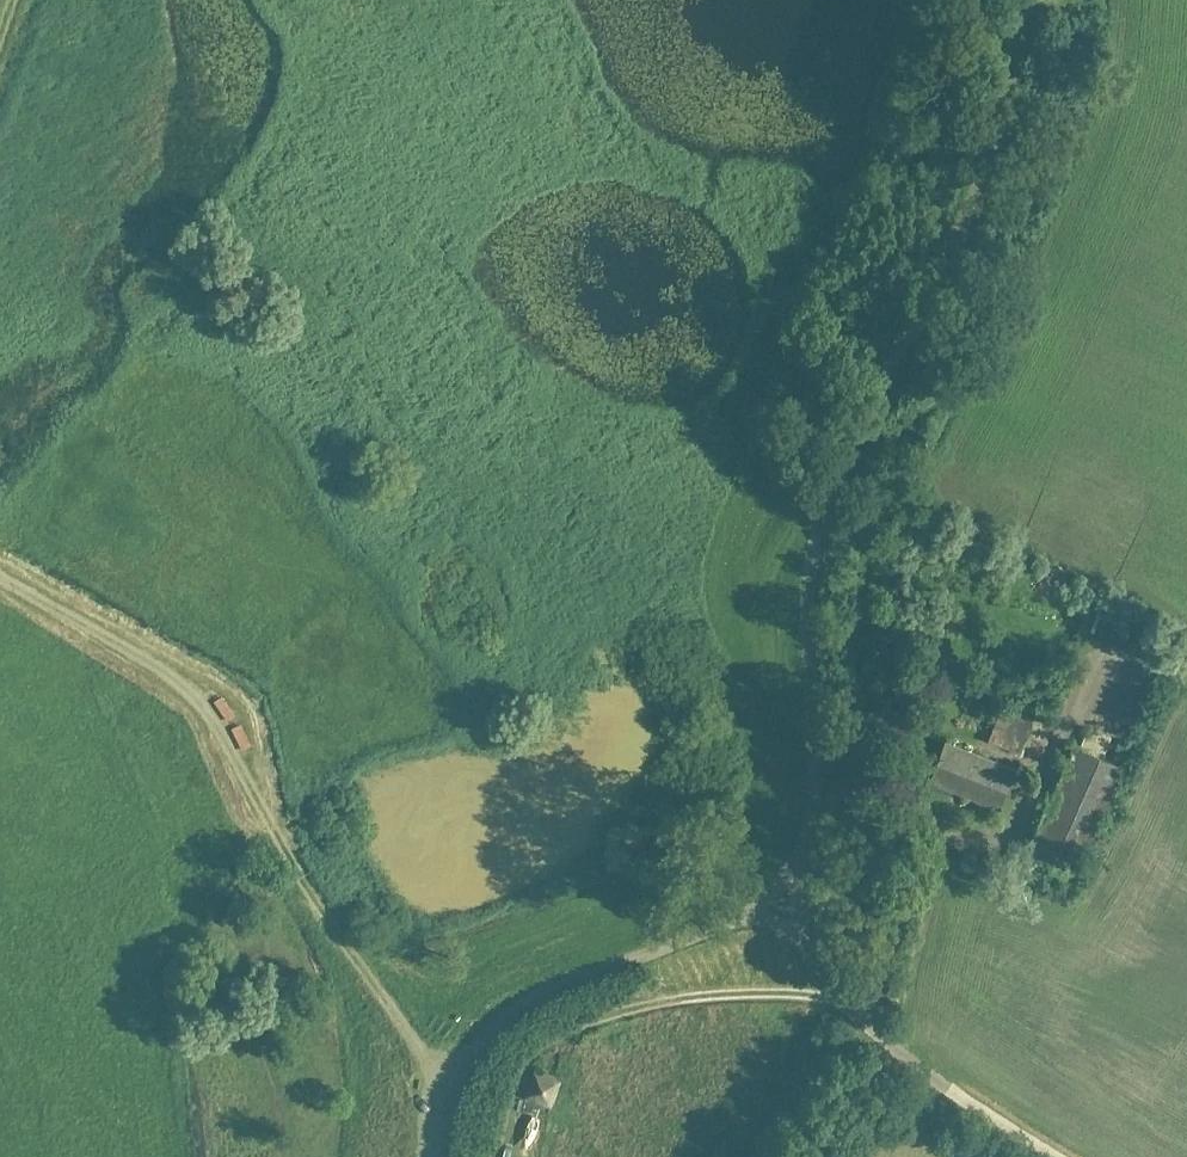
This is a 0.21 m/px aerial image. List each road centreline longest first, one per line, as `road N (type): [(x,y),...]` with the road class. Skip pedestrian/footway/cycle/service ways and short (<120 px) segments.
road 1 (unclassified): [(790,876),(803,852),(815,769),(807,644),(818,542),(990,149),(1025,0)]
road 2 (track): [(0,577),(150,660),(189,691),(214,722),(295,872),(426,1068),(456,1086)]
road 3 (unclassified): [(434,1156),(456,1086),(517,1011),(751,915)]
road 4 (unclassified): [(1051,1156),(893,1052),(842,1004),(795,938)]

